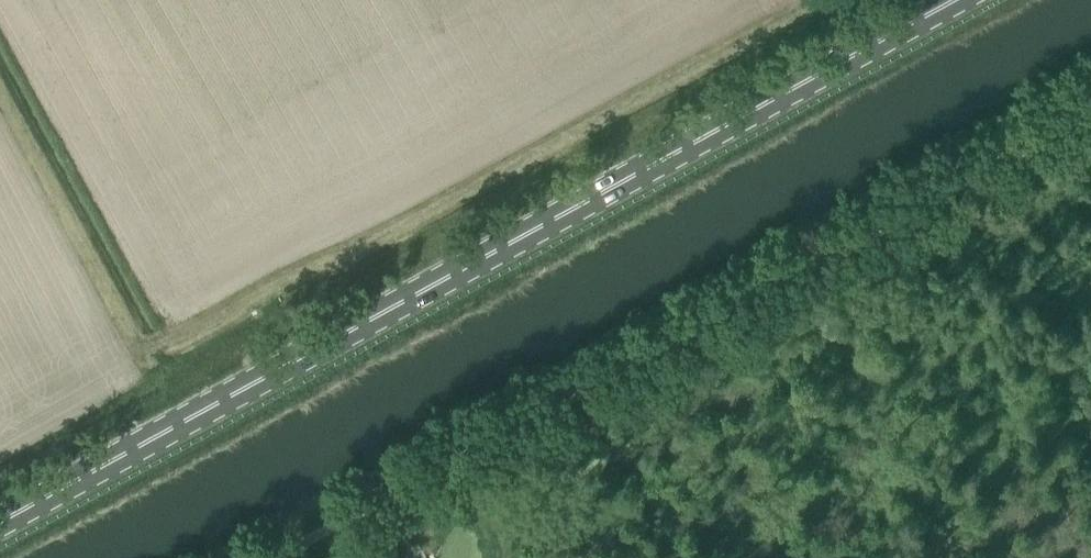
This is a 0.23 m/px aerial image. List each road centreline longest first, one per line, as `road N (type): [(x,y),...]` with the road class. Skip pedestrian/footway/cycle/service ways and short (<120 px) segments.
road 1 (primary): [(0,527),(961,0)]
road 2 (track): [(1090,114),(280,557)]

